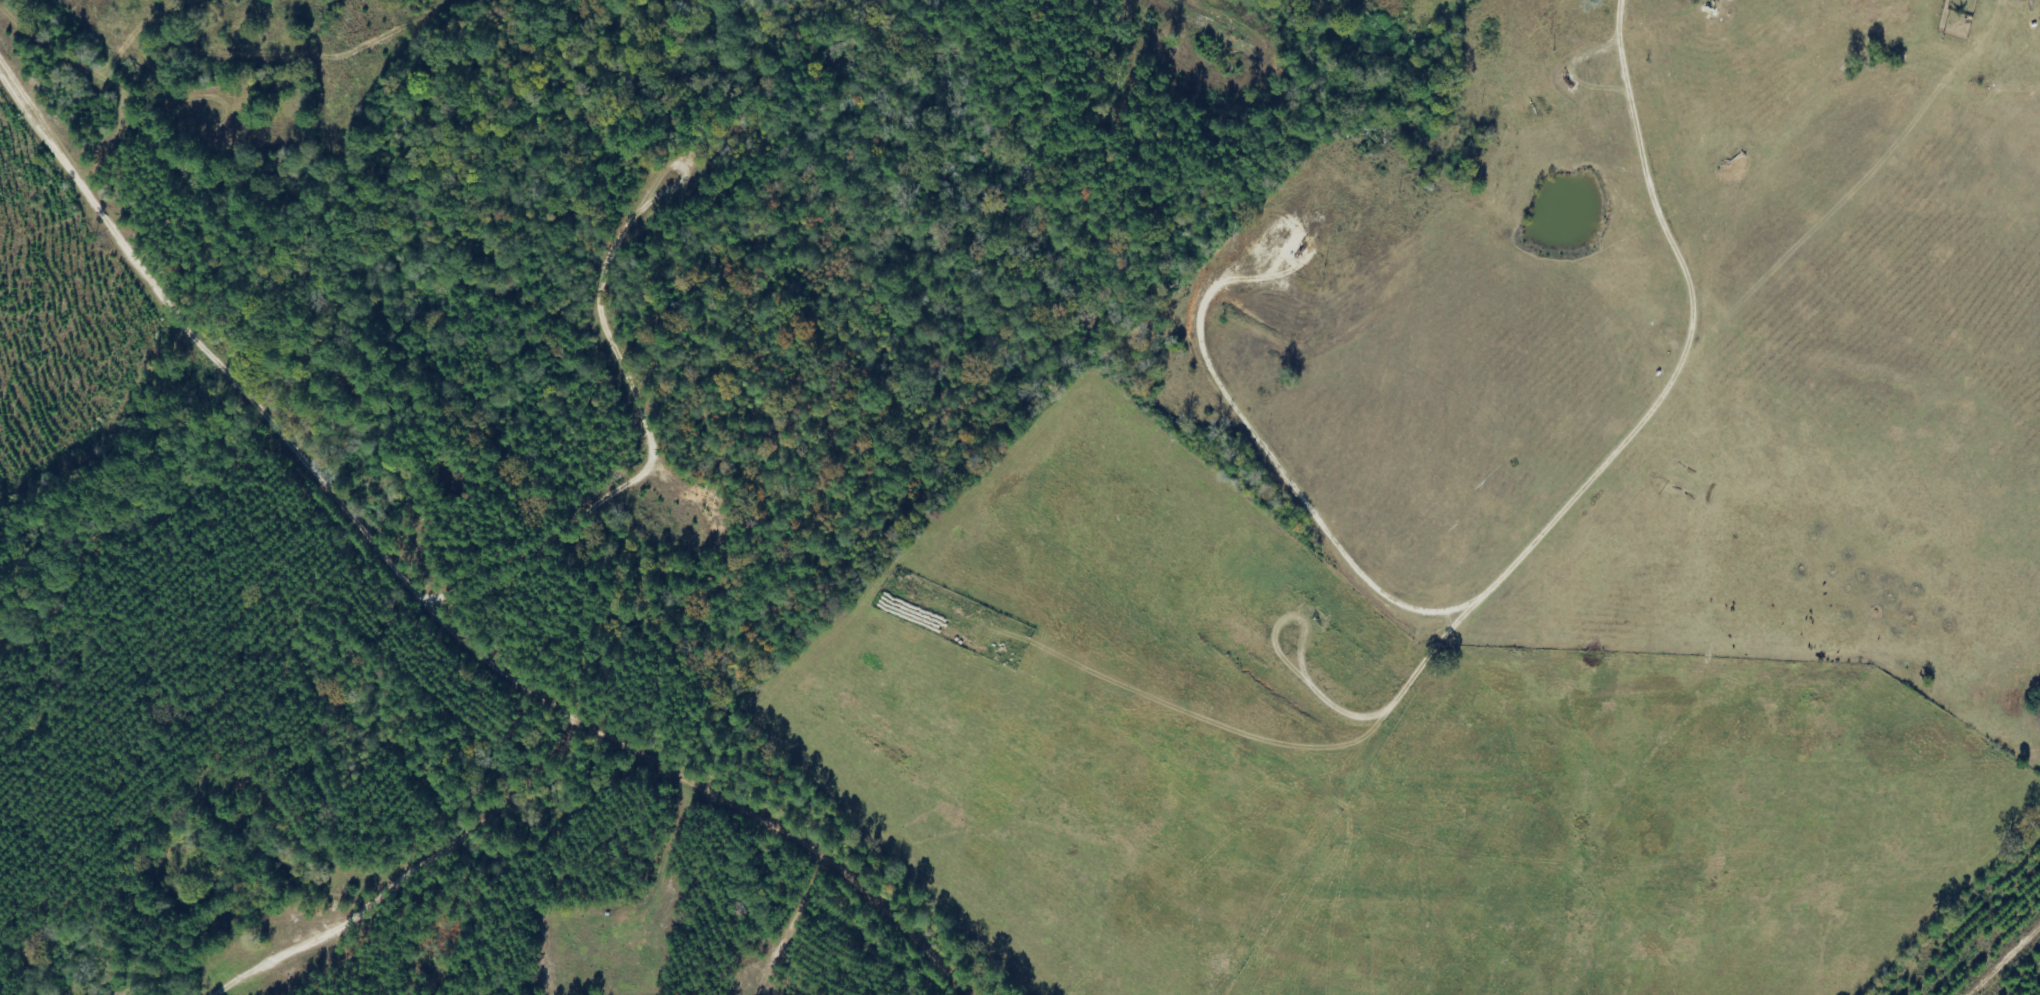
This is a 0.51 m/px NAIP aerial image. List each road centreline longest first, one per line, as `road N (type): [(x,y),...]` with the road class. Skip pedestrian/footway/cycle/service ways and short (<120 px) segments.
road 1 (residential): [(973,994),(837,877),(579,742),(331,444),(98,200),(0,49)]
road 2 (residential): [(257,994),(356,887),(534,787),(579,742)]

